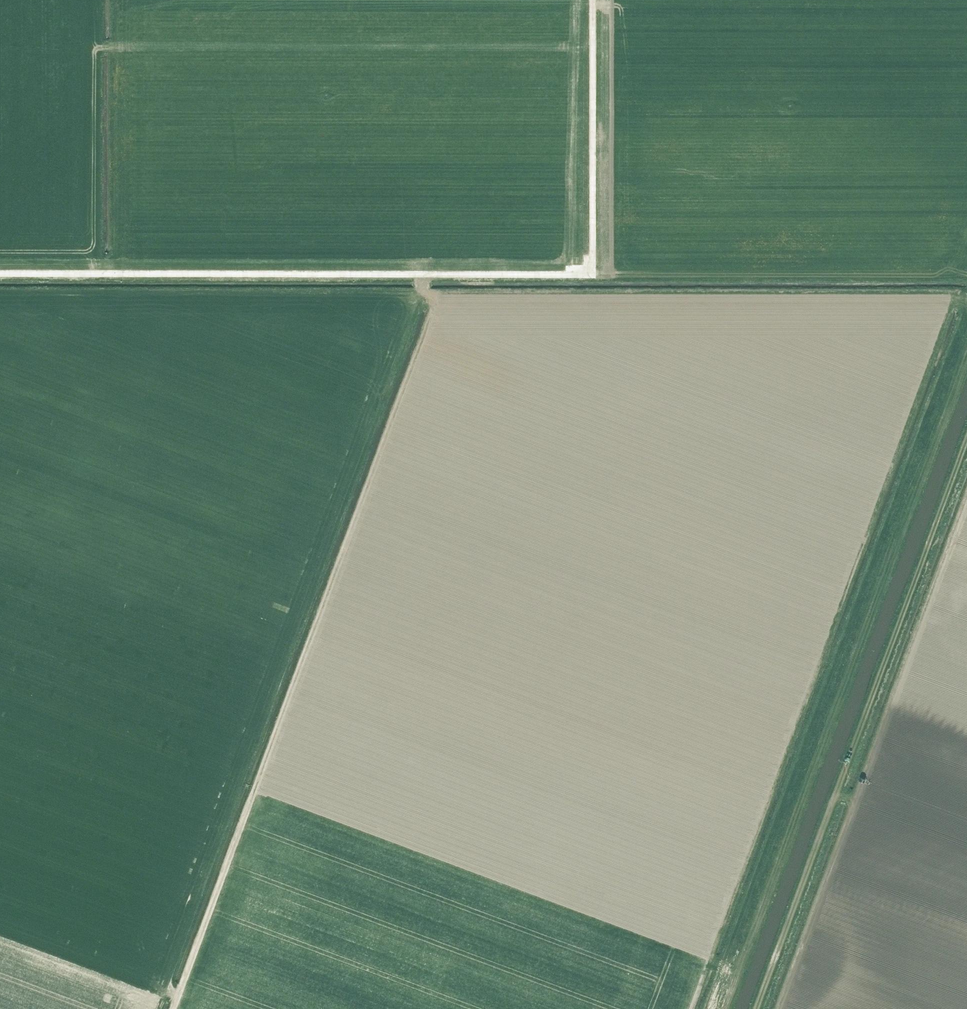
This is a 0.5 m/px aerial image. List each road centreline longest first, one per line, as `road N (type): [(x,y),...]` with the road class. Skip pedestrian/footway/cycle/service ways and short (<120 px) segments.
road 1 (track): [(842,785),(966,446)]
road 2 (track): [(842,785),(758,1008)]

